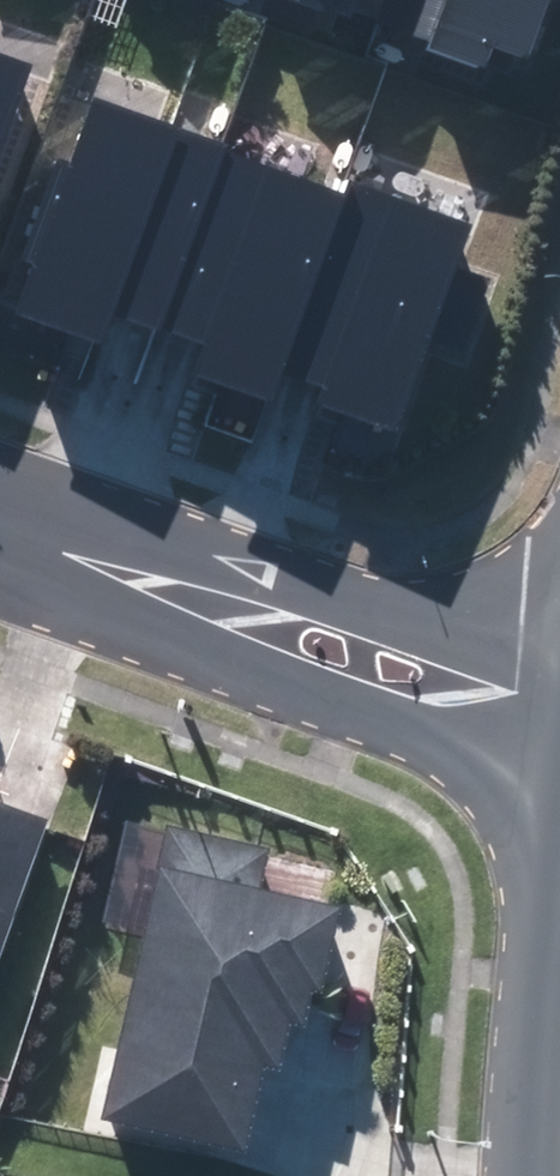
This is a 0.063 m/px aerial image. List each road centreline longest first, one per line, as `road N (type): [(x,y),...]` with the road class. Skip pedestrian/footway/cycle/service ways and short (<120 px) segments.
road 1 (residential): [(0,534),(559,732)]

